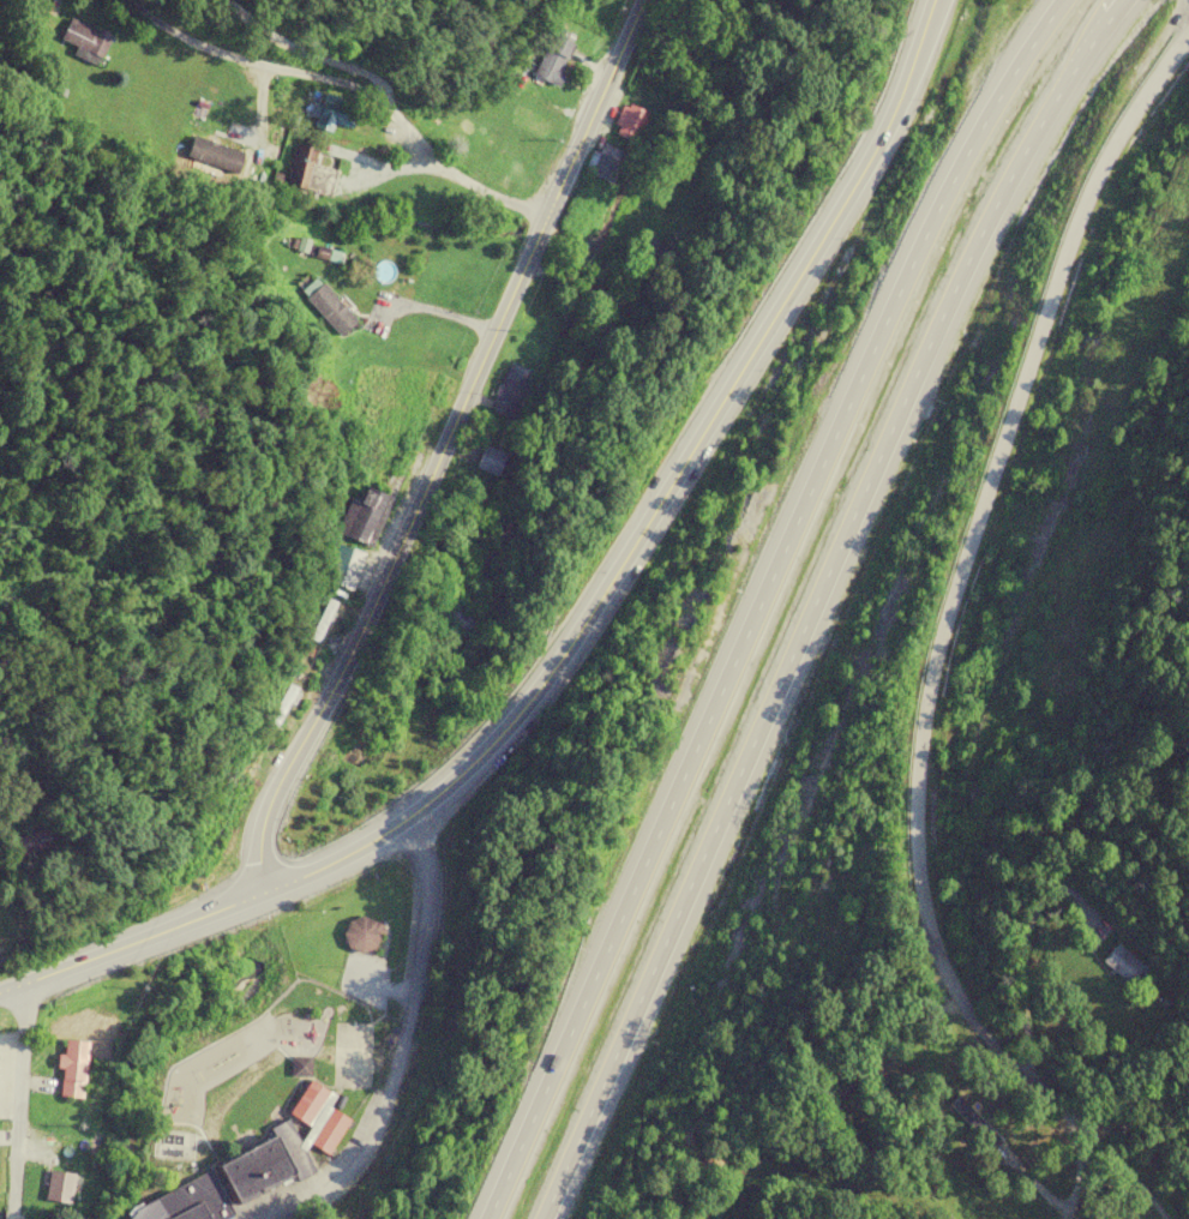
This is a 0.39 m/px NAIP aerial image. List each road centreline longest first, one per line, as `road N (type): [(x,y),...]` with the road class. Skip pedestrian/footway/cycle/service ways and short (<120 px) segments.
road 1 (trunk): [(545,1218),(1008,180),(1131,0)]
road 2 (trunk): [(1062,0),(960,154),(484,1218)]
road 3 (residential): [(1188,1205),(991,1061),(947,983),(912,858),(912,789),(943,621),(1083,197),(1188,35)]
road 4 (trunk): [(934,0),(906,85),(858,176),(557,665),(503,731),(407,818),(337,861),(262,891)]
road 5 (secondary): [(639,0),(403,534),(259,822),(253,852),(262,891)]
road 6 (tertiary): [(542,218),(454,179),(384,107),(329,78),(248,66),(123,0)]
road 7 (secondary): [(262,891),(0,996)]
road 8 (residential): [(25,989),(6,1218)]

